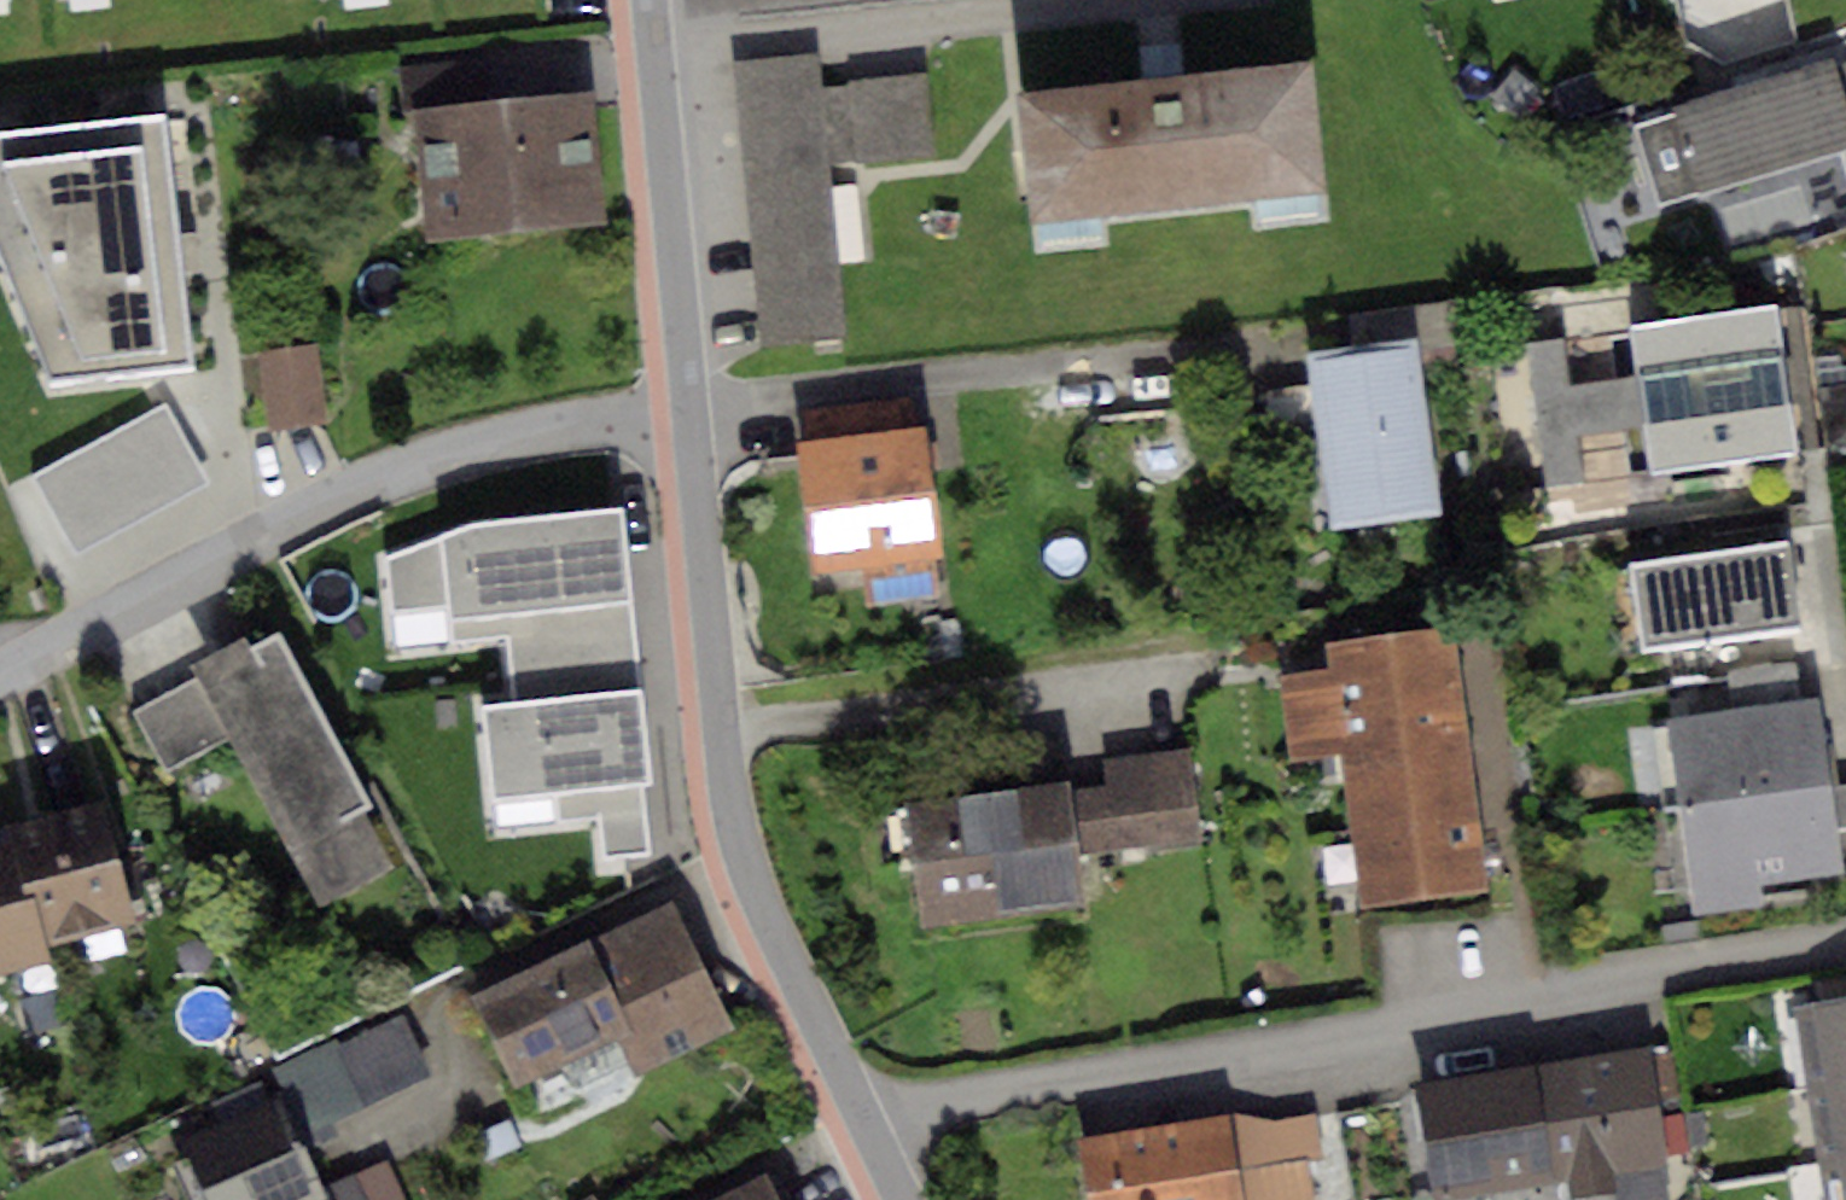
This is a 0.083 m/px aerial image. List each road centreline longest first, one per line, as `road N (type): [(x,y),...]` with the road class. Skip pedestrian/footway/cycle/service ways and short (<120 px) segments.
road 1 (residential): [(906,1199),(773,932),(738,832),(694,414)]
road 2 (residential): [(0,663),(342,493),(481,443),(694,414)]
road 3 (residential): [(694,414),(649,0)]

